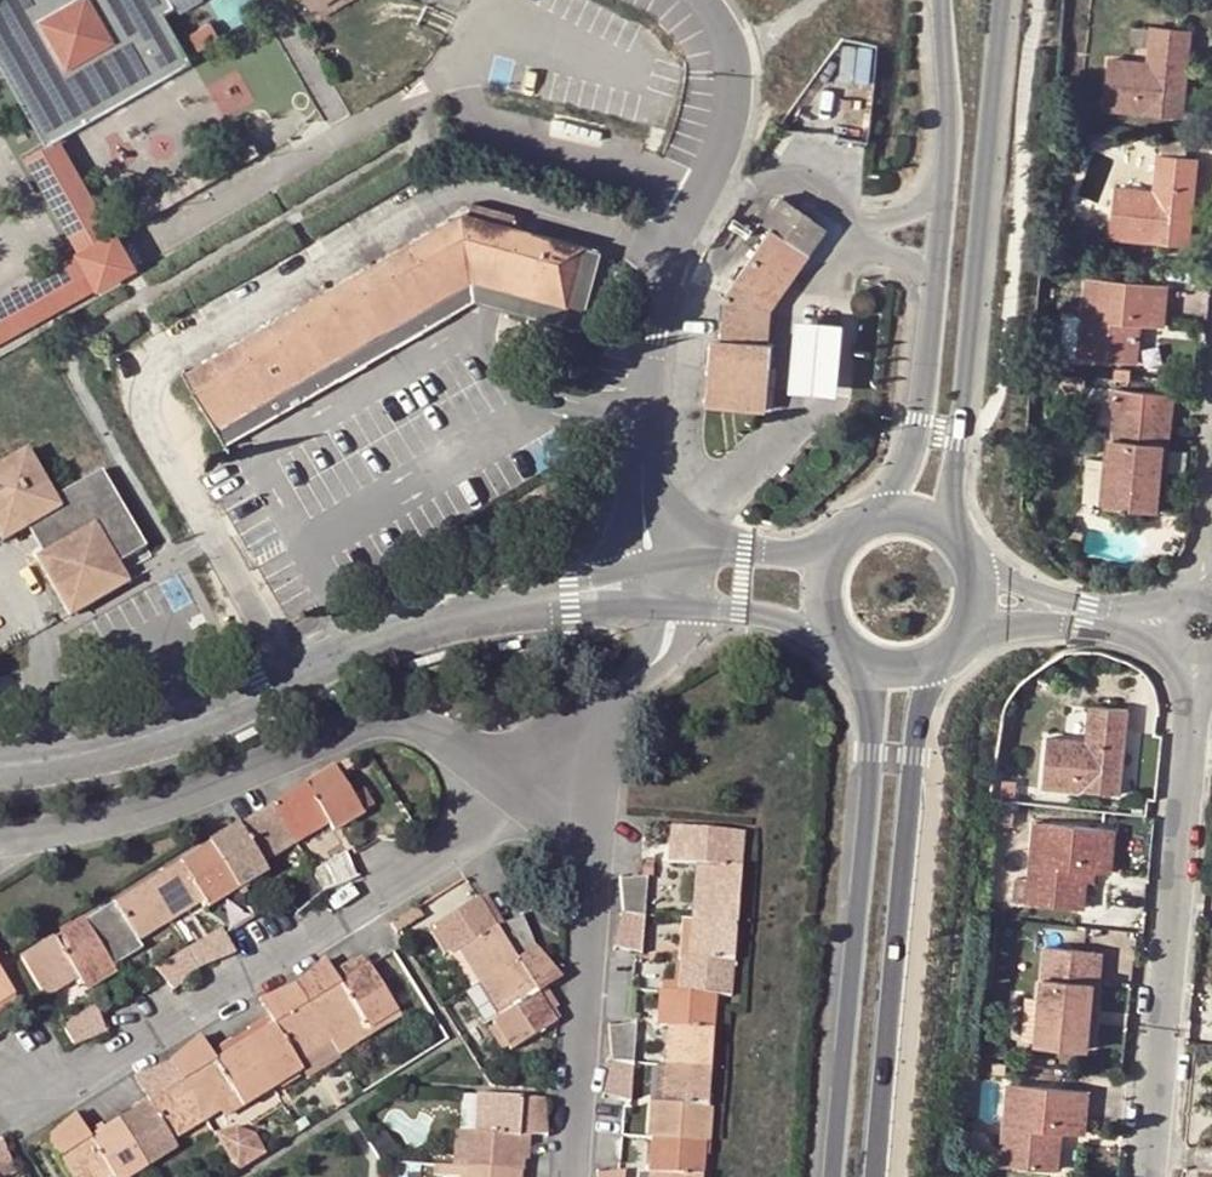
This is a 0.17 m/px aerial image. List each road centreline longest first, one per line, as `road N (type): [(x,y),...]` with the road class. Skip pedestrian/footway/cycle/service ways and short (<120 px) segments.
road 1 (residential): [(490,760),(468,835),(7,1109)]
road 2 (unclassified): [(0,766),(27,765),(536,592)]
road 3 (secondary): [(954,540),(1006,0)]
road 4 (secondary): [(877,1176),(908,835),(948,651)]
road 5 (secondary): [(857,652),(870,703),(872,756),(838,1176)]
road 6 (residential): [(1159,1176),(1201,653)]
road 7 (residential): [(490,760),(374,724),(121,822),(0,840)]
road 8 (residential): [(557,1176),(595,814),(562,741)]
road 9 (residential): [(667,565),(656,545),(652,337),(699,185)]
road 10 (residential): [(148,244),(434,89)]
road 11 (unclassified): [(434,89),(463,115),(699,185)]
road 12 (secondary): [(939,281),(932,368),(881,521)]
road 13 (unclassified): [(669,597),(810,629),(857,652)]
road 14 (secondary): [(941,0),(950,99),(946,196)]
road 15 (unclassified): [(869,235),(801,180),(740,187),(703,175)]
road 16 (residential): [(703,175),(731,103),(732,60),(704,0)]
road 17 (unclassified): [(851,537),(667,565)]
road 18 (residential): [(669,597),(666,623),(636,667),(562,741)]
road 19 (residential): [(1128,622),(973,573)]
road 20 (residential): [(969,623),(1128,622)]
road 21 (unclassified): [(667,565),(536,592)]
road 22 (unclassified): [(536,592),(669,597)]
road 23 (secondary): [(851,537),(832,564),(827,596),(836,628),(857,652)]
road 24 (residential): [(1211,478),(1200,599)]

